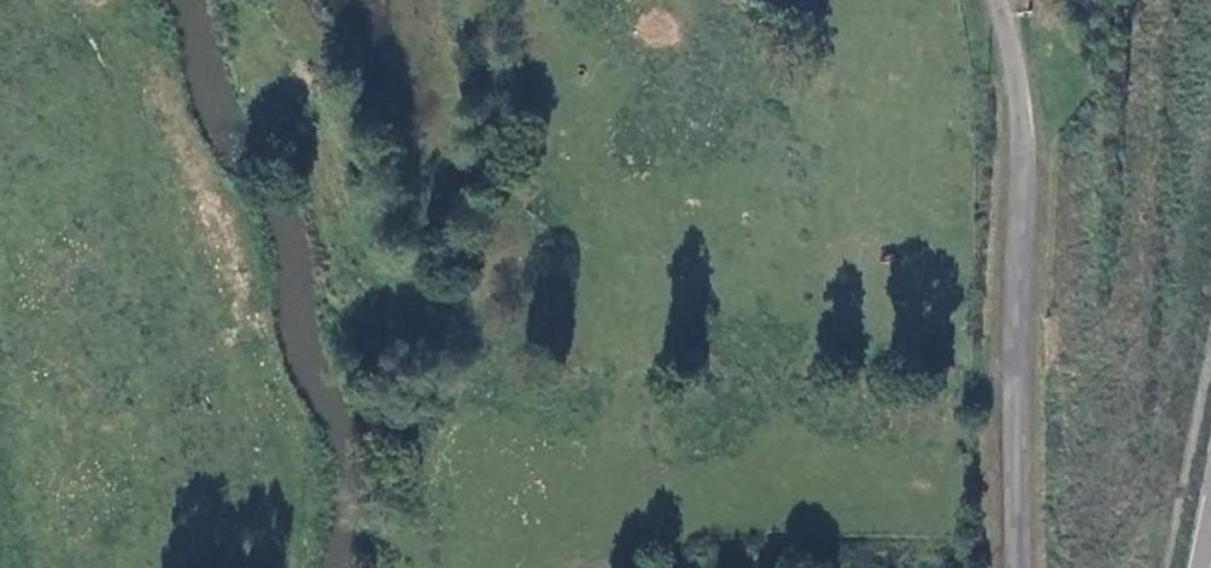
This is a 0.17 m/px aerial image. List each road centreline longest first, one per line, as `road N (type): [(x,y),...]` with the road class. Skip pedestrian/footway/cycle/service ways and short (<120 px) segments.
road 1 (unclassified): [(994,0),(1019,137),(1017,567)]

